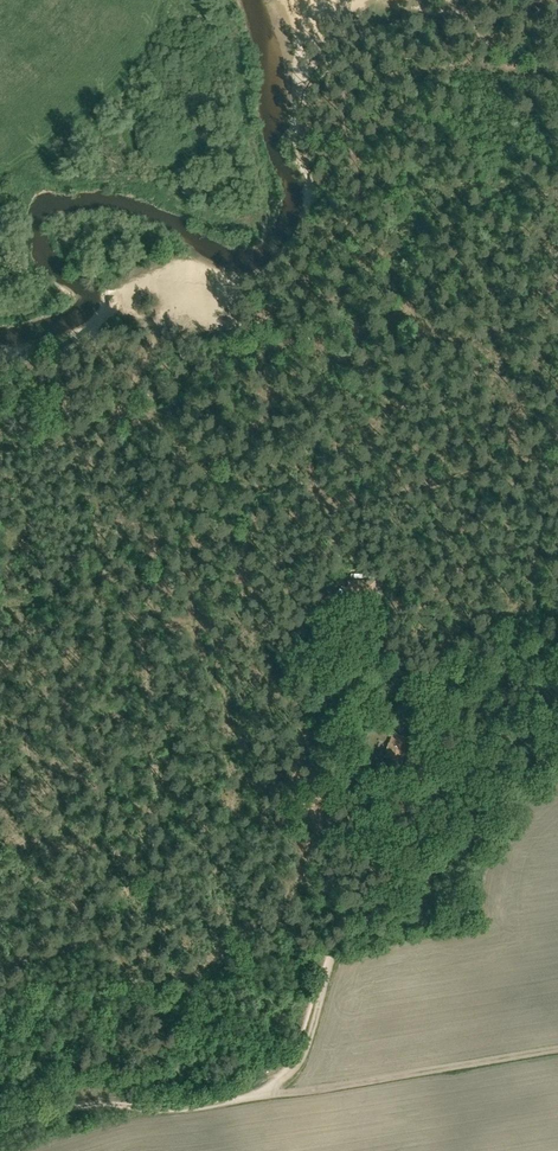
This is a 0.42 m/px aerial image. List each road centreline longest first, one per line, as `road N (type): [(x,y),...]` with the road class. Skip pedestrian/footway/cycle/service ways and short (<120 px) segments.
road 1 (track): [(0,1126),(90,1105),(200,1108),(263,1096),(305,1052),(335,951),(356,926),(447,857),(557,754)]
road 2 (track): [(263,1096),(557,1050)]

